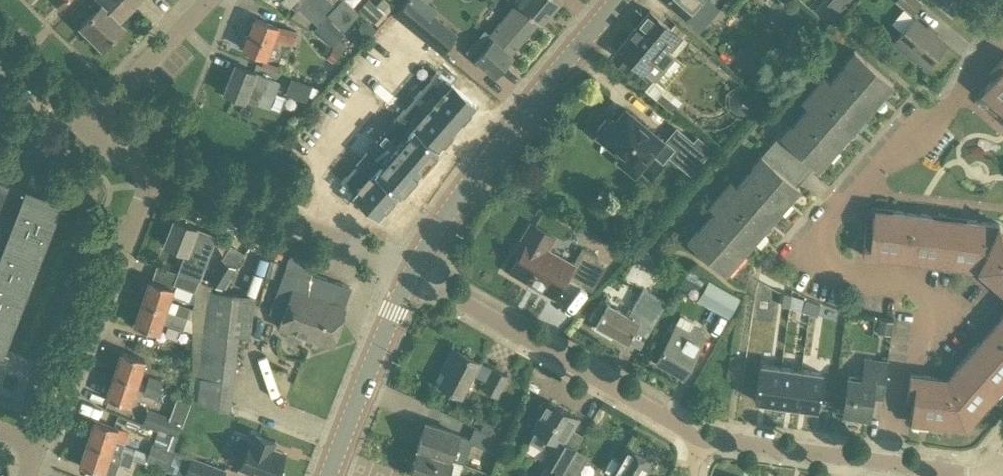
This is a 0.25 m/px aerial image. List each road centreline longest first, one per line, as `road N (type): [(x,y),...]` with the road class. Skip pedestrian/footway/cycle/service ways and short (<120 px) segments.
road 1 (residential): [(886,463),(897,374),(920,362),(939,301),(931,293),(834,274),(811,258),(811,246),(862,181),(950,111),(1002,20)]
road 2 (tertiary): [(414,269),(466,187),(618,0)]
road 3 (residential): [(701,439),(414,269)]
road 4 (residential): [(36,449),(58,429),(159,175)]
road 5 (residential): [(414,269),(159,175)]
road 6 (tertiary): [(329,475),(414,269)]
road 7 (residential): [(886,463),(701,439)]
road 8 (residential): [(88,135),(213,0)]
road 9 (residential): [(88,135),(0,46)]

